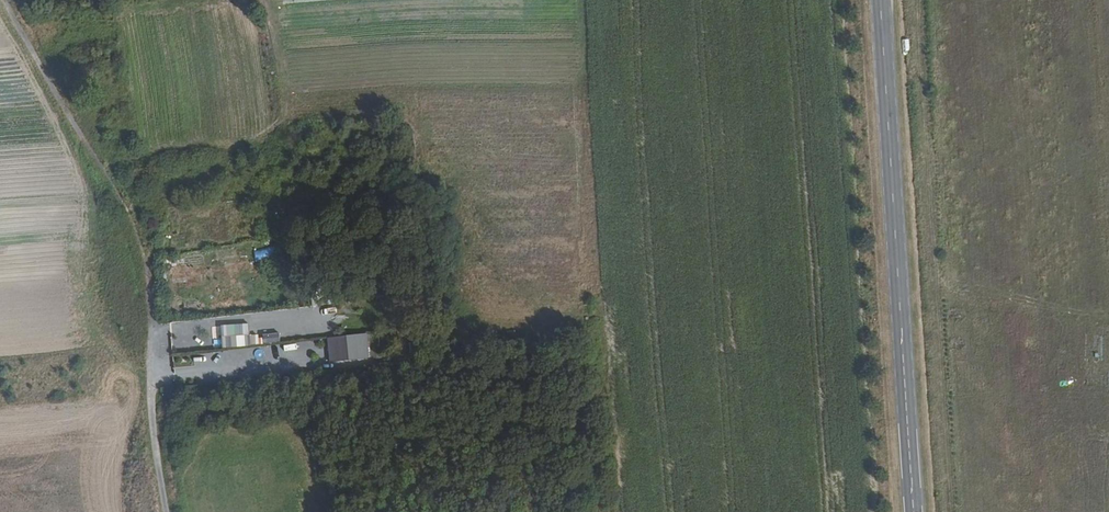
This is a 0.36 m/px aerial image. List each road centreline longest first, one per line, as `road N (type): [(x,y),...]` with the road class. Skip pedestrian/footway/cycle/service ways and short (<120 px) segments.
road 1 (unclassified): [(166,511),(142,250),(6,0)]
road 2 (secondary): [(914,511),(881,0)]
road 3 (track): [(916,0),(948,511)]

